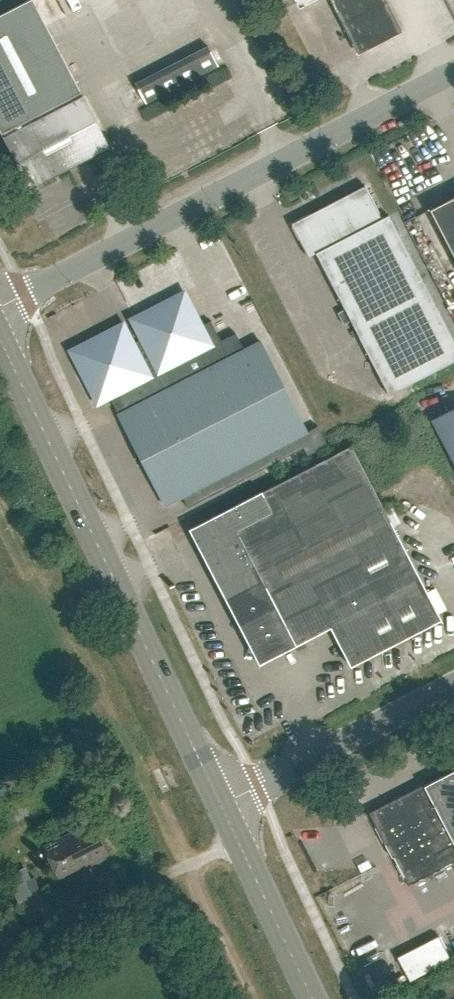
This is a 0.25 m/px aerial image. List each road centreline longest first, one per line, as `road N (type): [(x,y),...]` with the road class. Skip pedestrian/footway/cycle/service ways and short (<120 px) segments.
road 1 (tertiary): [(224,806),(0,338)]
road 2 (unclassified): [(0,304),(453,71)]
road 3 (unclassified): [(224,806),(453,686)]
road 4 (tertiary): [(313,998),(224,806)]
road 5 (track): [(250,998),(184,868)]

